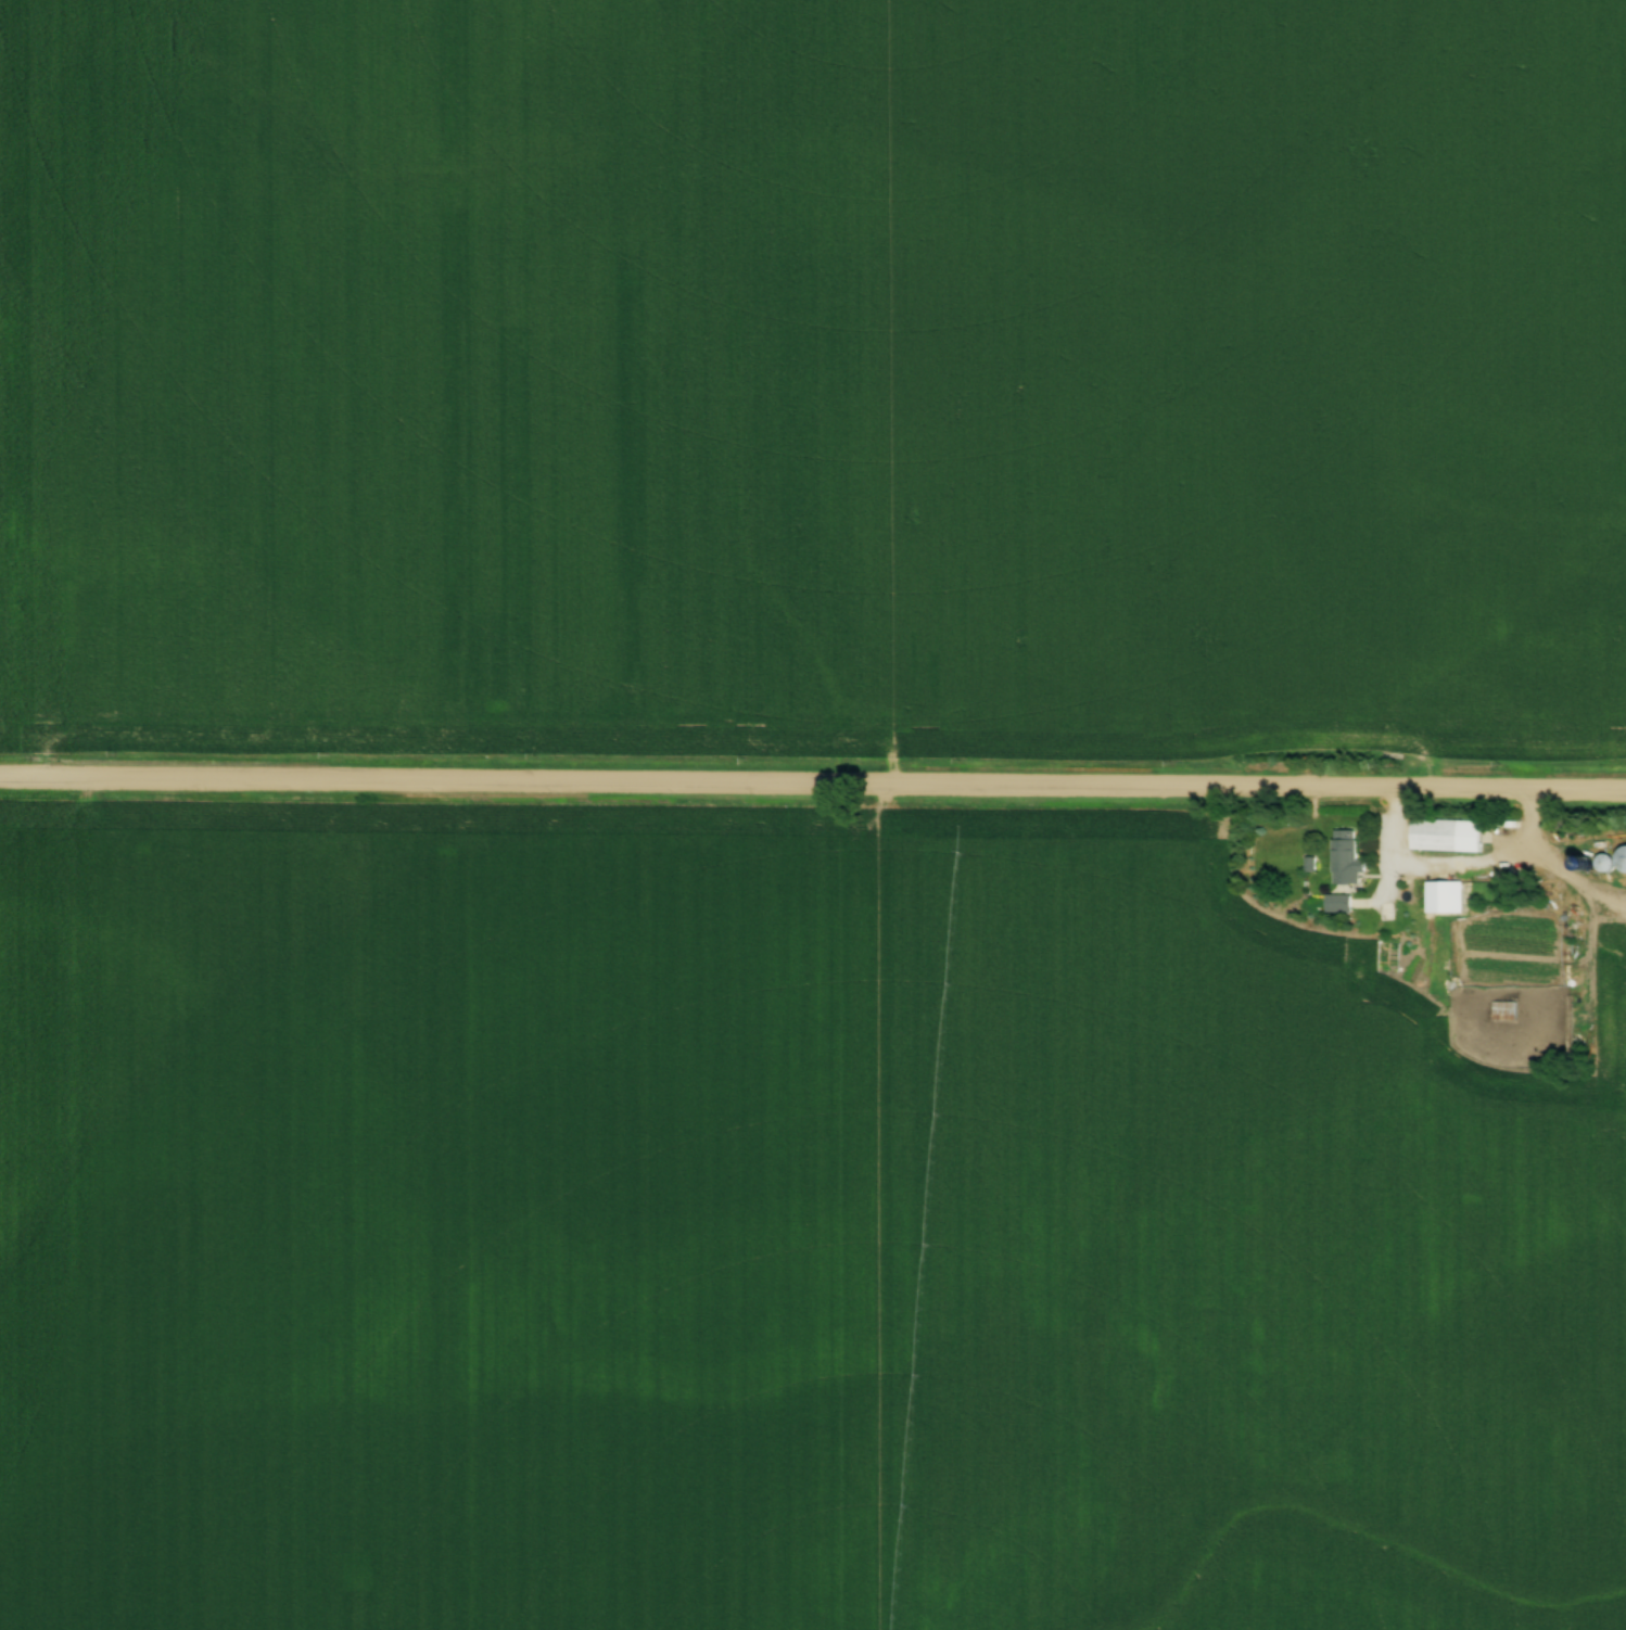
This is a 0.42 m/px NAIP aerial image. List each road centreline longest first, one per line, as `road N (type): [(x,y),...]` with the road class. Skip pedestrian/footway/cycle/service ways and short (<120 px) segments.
road 1 (residential): [(0,779),(1625,794)]

